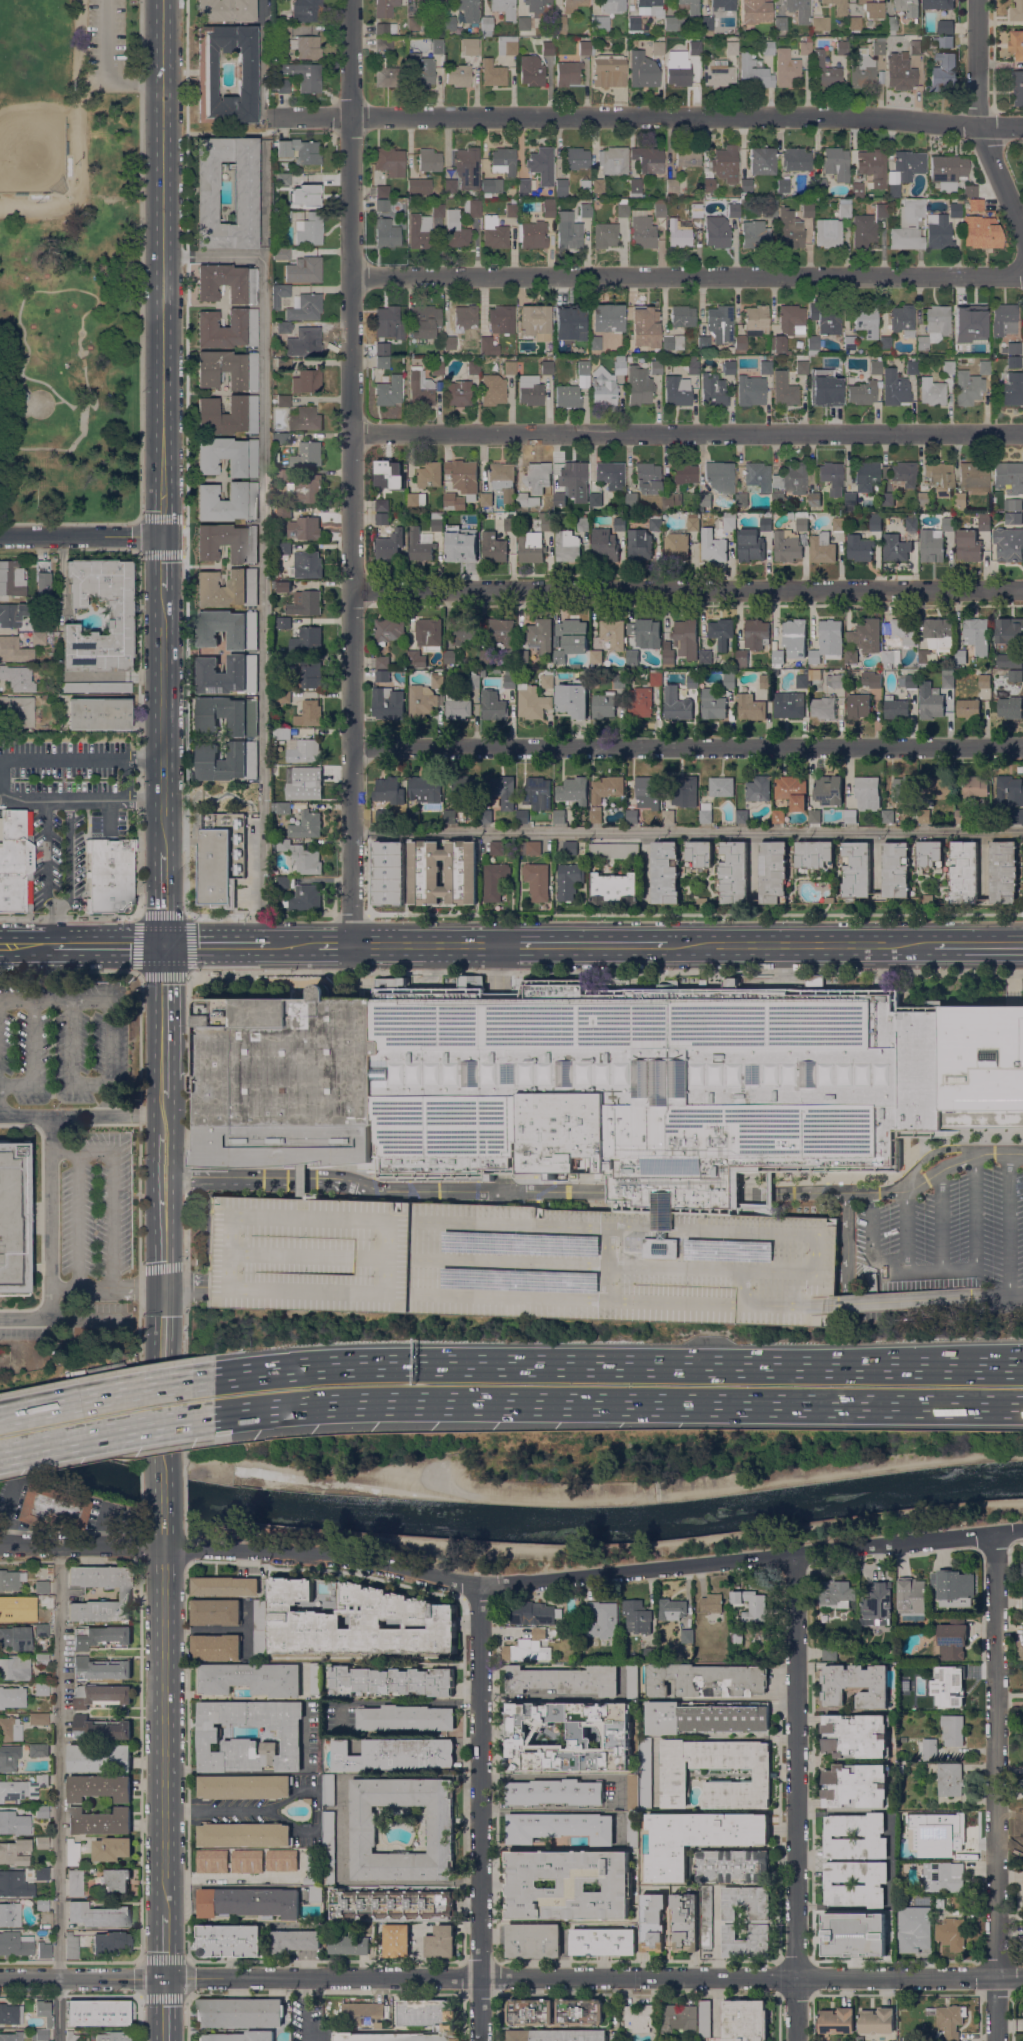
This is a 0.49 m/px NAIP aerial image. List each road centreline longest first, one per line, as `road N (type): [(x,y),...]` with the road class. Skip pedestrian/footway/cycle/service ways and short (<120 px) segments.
road 1 (residential): [(1022,1530),(479,1584),(317,1554),(0,1546)]
road 2 (residential): [(1022,1977),(0,1978)]
road 3 (residential): [(351,945),(351,0)]
road 4 (motorway): [(212,1415),(381,1403),(1022,1406)]
road 5 (motorway): [(1022,1368),(358,1365),(213,1377)]
road 6 (residential): [(1022,124),(873,114),(270,116)]
road 7 (residential): [(1022,273),(351,275)]
road 8 (residential): [(1022,432),(351,431)]
road 9 (residential): [(1022,589),(351,589)]
road 10 (residential): [(1022,747),(351,747)]
road 11 (secondary): [(162,536),(163,0)]
road 12 (residential): [(995,2040),(996,1534)]
road 13 (residential): [(796,2040),(796,1552)]
road 14 (residential): [(481,2040),(479,1584)]
road 15 (secondary): [(165,1918),(164,1609)]
road 16 (secondary): [(936,945),(670,945)]
road 17 (secondary): [(164,849),(162,596)]
road 18 (residential): [(1022,231),(977,106),(976,0)]
road 19 (motorway): [(213,1377),(0,1415)]
road 20 (motorway): [(0,1454),(212,1415)]
road 21 (secondary): [(164,1471),(164,1288)]
road 22 (secondary): [(521,945),(351,945)]
road 23 (residential): [(162,536),(0,535)]
road 24 (secondary): [(670,945),(521,945)]
road 25 (secondary): [(164,1079),(164,945)]
road 26 (secondary): [(164,945),(36,946)]

